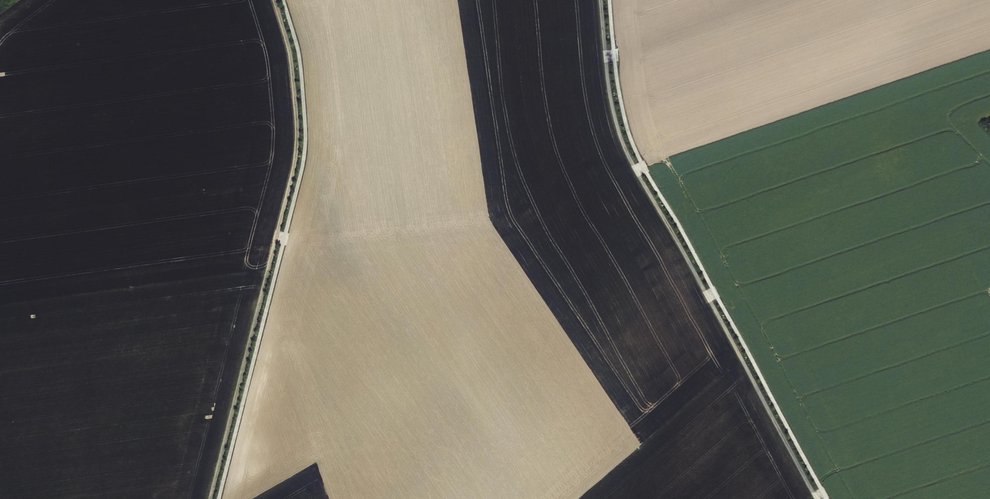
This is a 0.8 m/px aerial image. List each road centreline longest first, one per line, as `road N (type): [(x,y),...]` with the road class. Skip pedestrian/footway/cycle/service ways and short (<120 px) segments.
road 1 (track): [(817,498),(624,147),(602,0)]
road 2 (track): [(211,498),(296,156),(290,51),(274,0)]

